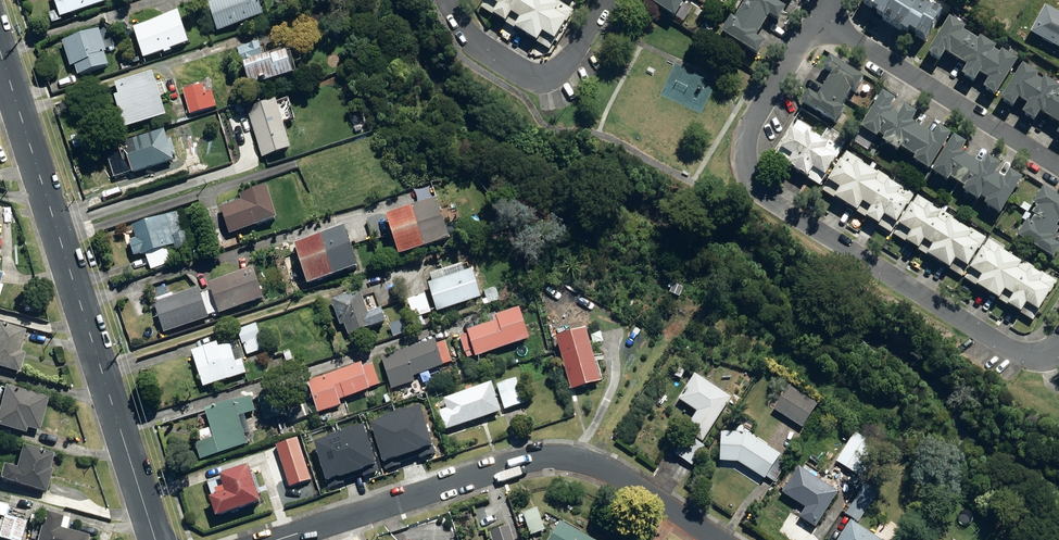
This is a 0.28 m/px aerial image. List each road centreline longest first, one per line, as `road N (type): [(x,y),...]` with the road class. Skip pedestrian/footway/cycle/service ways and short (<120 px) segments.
road 1 (residential): [(155,539),(0,57)]
road 2 (residential): [(715,539),(620,479),(561,459),(278,539)]
road 3 (residential): [(740,153),(743,172),(761,192),(1015,354),(1042,355),(1058,344)]
road 4 (residential): [(1058,170),(814,22)]
road 5 (residential): [(608,0),(563,72),(540,81),(473,42),(447,0)]
road 6 (residential): [(740,153),(742,131),(814,22)]

